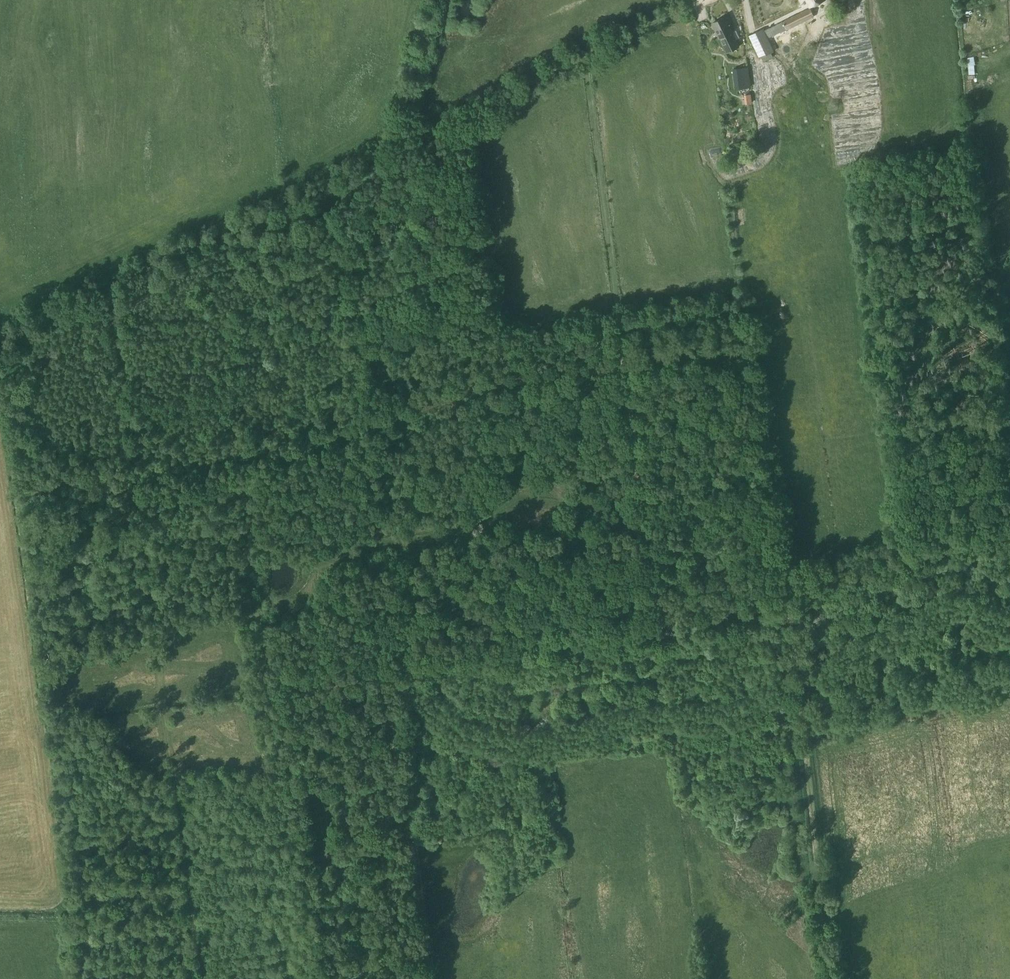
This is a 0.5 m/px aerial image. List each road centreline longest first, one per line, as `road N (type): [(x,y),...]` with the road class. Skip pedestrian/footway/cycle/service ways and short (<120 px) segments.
road 1 (track): [(585,56),(704,0)]

